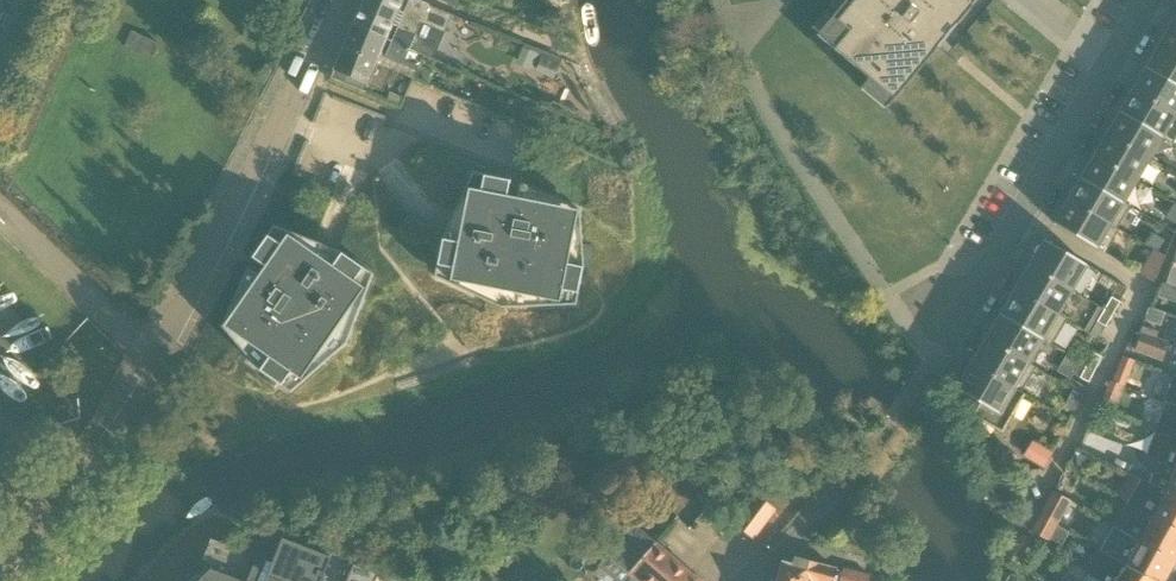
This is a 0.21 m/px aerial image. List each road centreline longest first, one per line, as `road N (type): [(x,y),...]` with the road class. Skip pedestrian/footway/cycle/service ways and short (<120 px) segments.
road 1 (residential): [(0,577),(114,436),(163,355),(338,0)]
road 2 (residential): [(940,346),(1153,0)]

